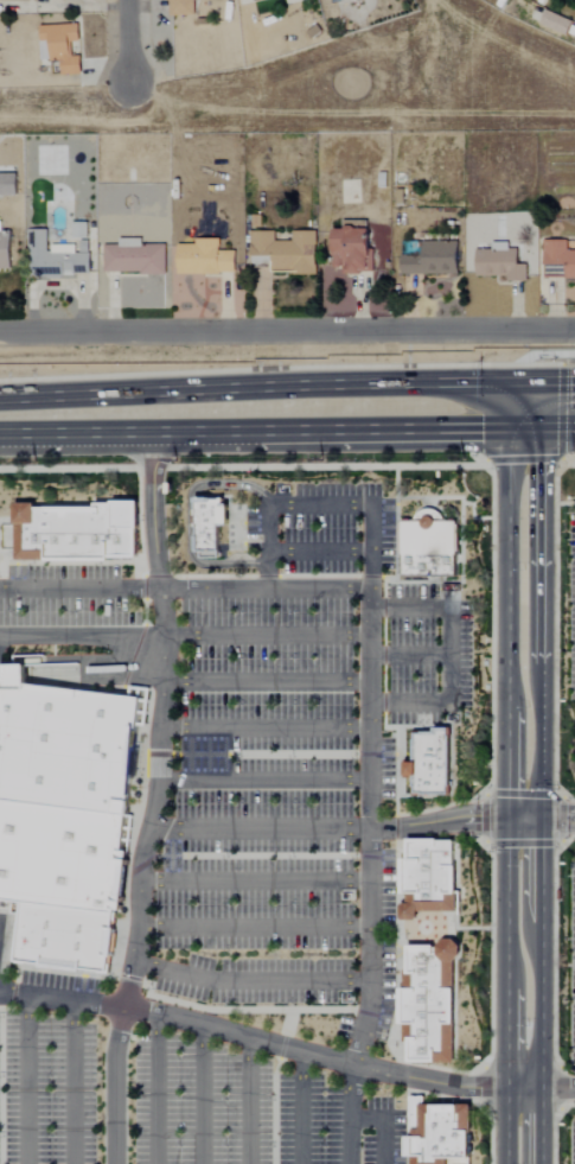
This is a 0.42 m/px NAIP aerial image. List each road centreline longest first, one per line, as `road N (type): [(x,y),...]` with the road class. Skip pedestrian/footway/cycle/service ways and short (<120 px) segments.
road 1 (tertiary): [(522,1163),(523,411)]
road 2 (residential): [(574,329),(0,333)]
road 3 (primary): [(0,418),(523,411)]

